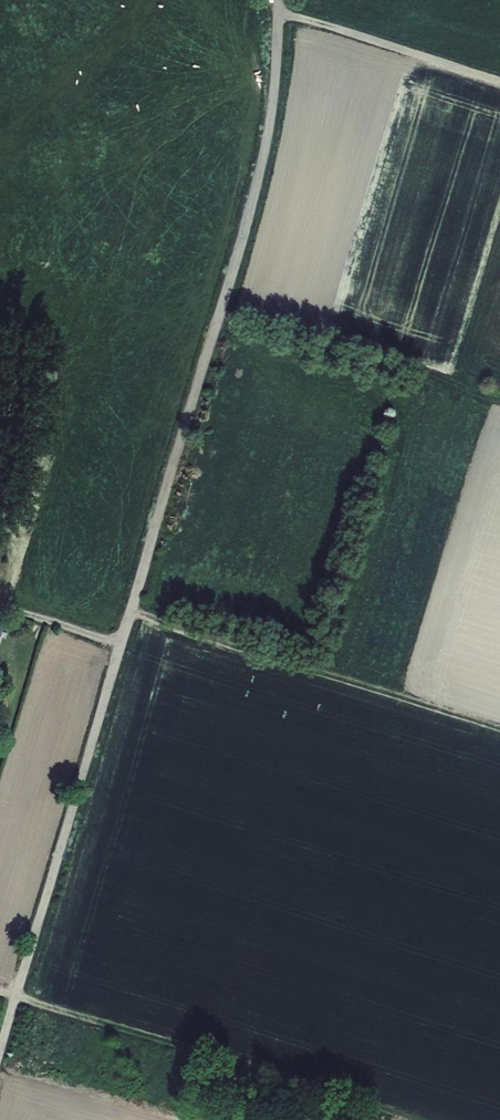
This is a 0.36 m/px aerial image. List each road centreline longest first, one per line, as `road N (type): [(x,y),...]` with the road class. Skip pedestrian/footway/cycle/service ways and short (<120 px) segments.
road 1 (track): [(281,0),(276,89),(195,411),(0,1043)]
road 2 (track): [(133,610),(499,726)]
road 3 (track): [(281,12),(499,81)]

